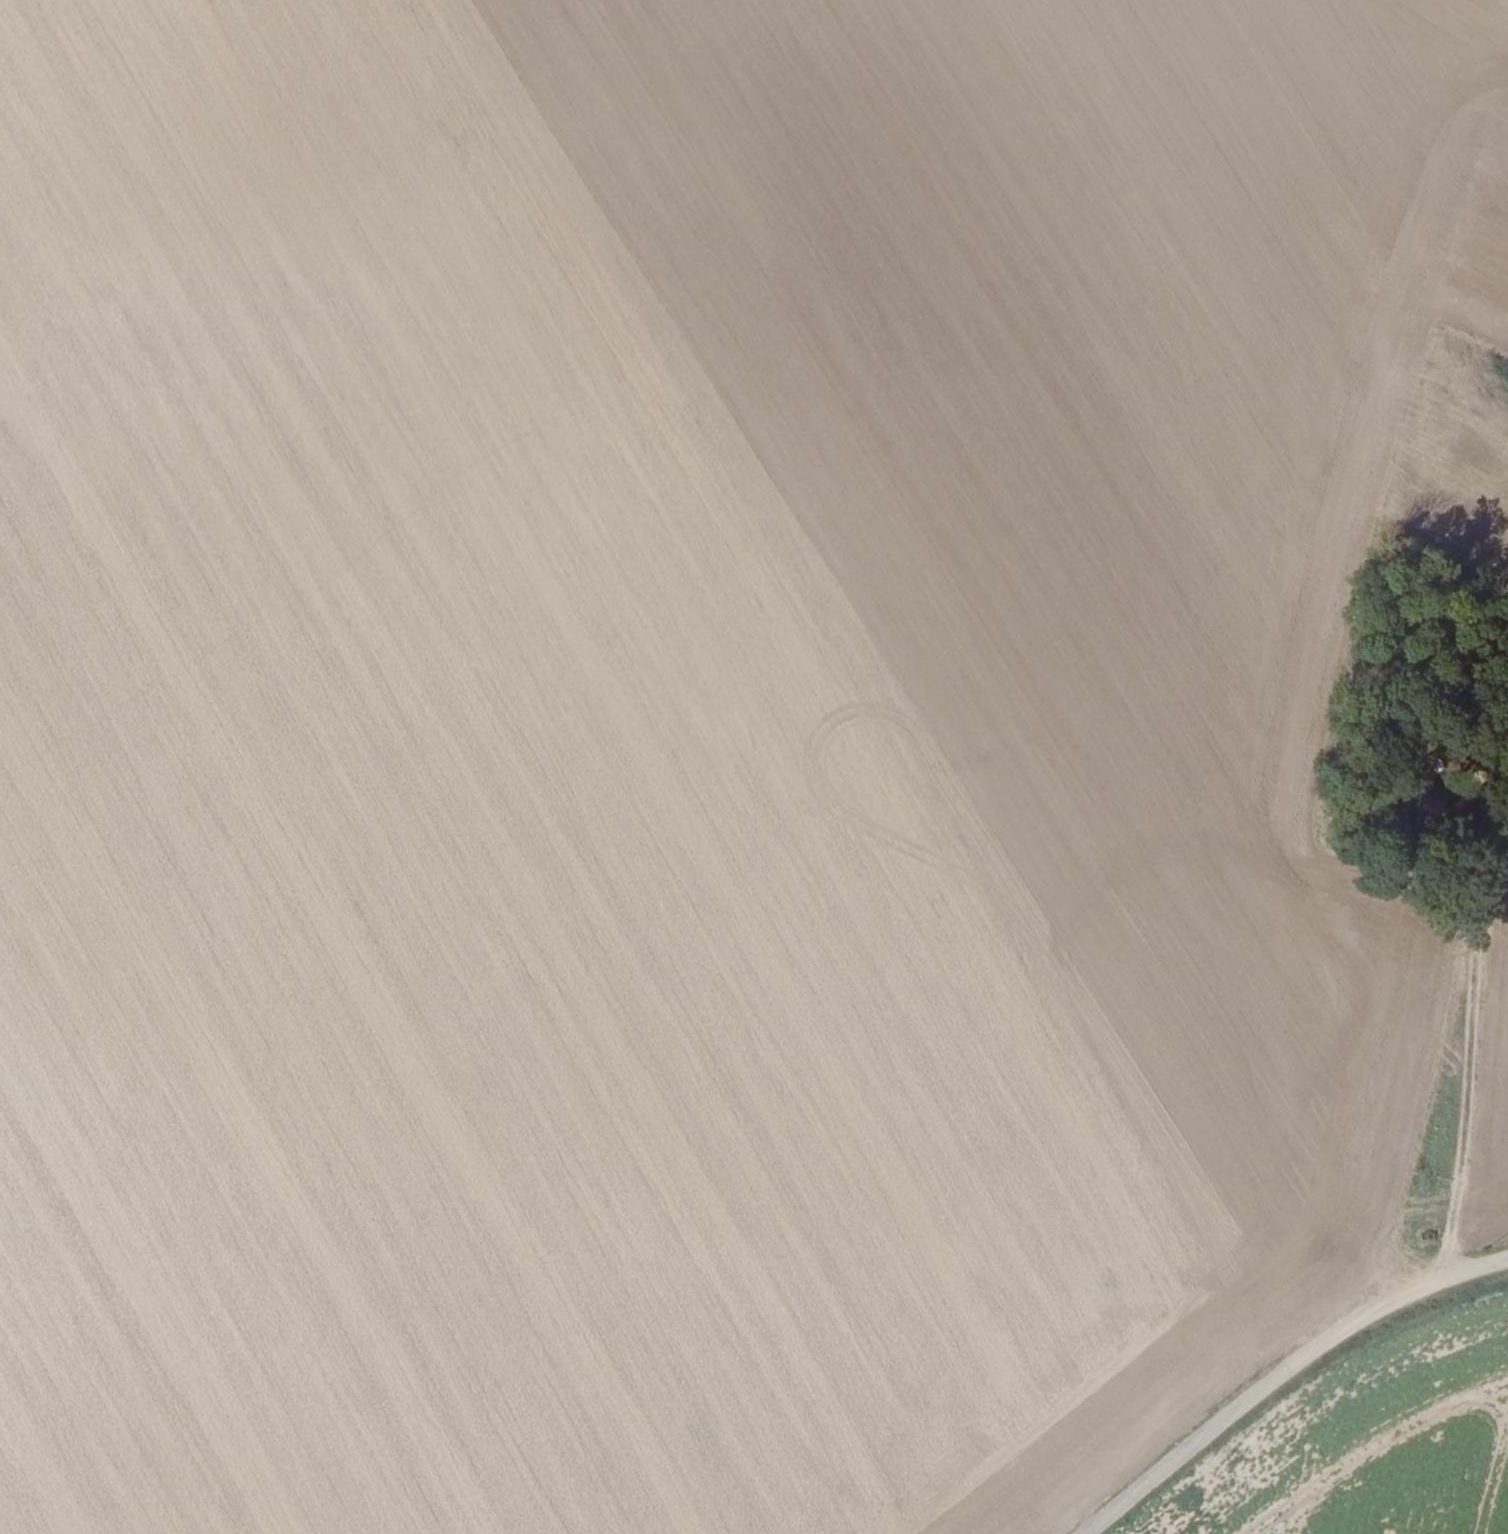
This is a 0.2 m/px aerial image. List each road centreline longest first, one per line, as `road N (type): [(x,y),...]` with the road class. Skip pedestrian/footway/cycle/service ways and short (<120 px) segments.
road 1 (unclassified): [(1088,1533),(1372,1315),(1507,1265)]
road 2 (track): [(1473,915),(1472,1116),(1452,1280)]

